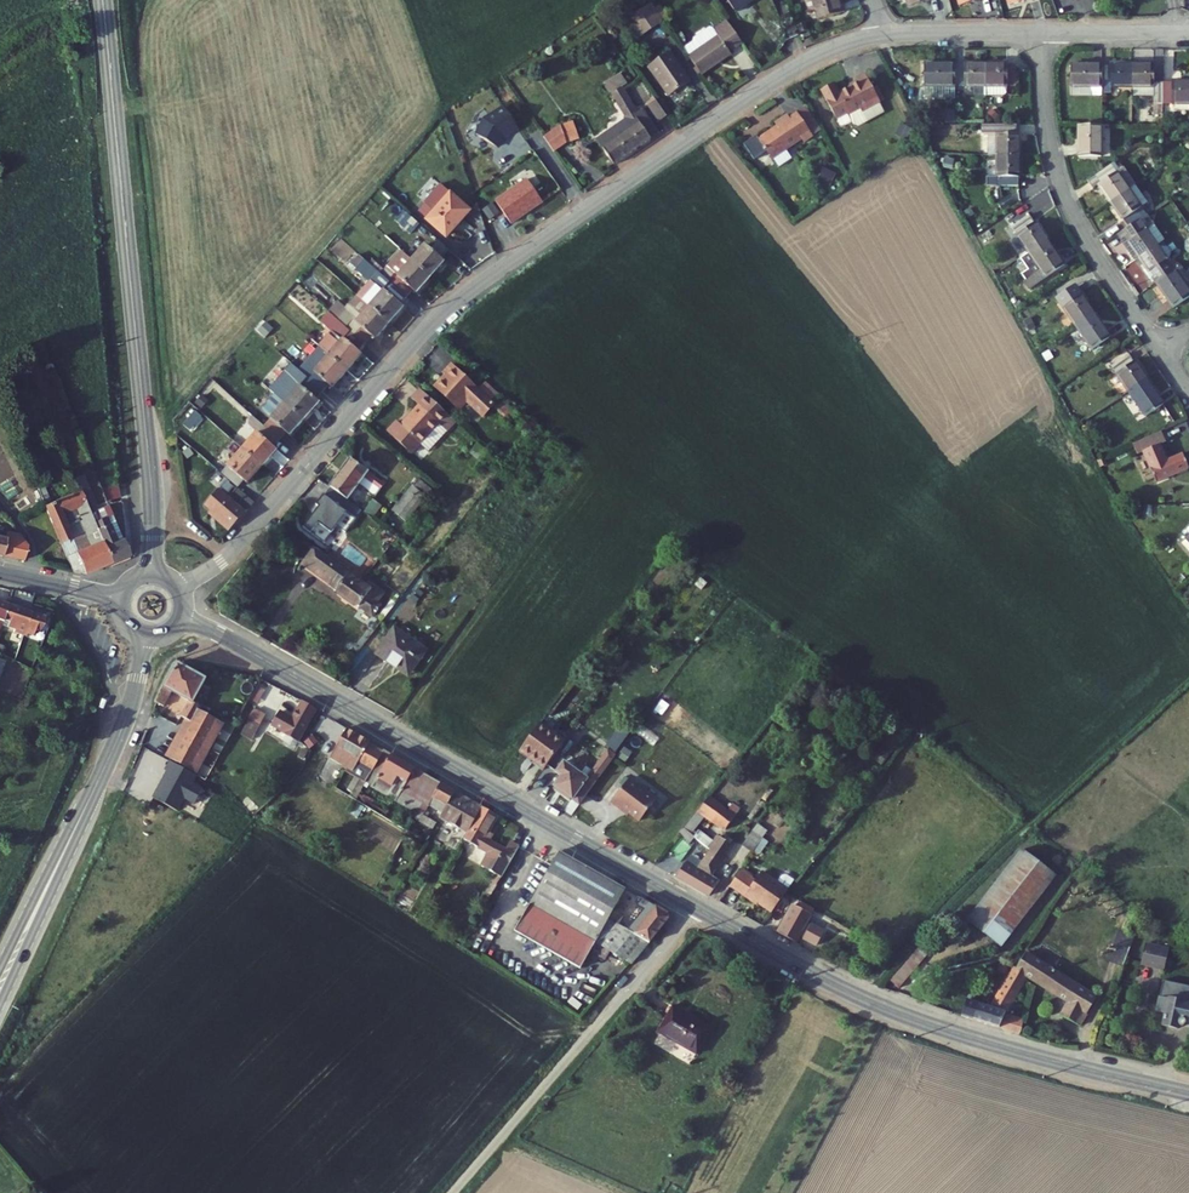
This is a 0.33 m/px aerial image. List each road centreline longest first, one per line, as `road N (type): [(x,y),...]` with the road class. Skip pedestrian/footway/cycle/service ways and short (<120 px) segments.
road 1 (residential): [(178,587),(242,541),(422,331),(469,290),(794,66),(886,34)]
road 2 (secondary): [(182,618),(694,906)]
road 3 (tertiary): [(103,0),(153,574)]
road 4 (secondary): [(694,906),(915,1019),(1188,1092)]
road 5 (unclassified): [(694,906),(452,1192)]
road 6 (residential): [(1045,33),(1046,117),(1068,202),(1162,350)]
road 7 (tertiary): [(0,1004),(106,766)]
road 8 (tertiary): [(106,766),(0,970)]
road 9 (residential): [(886,34),(1045,33)]
road 10 (residential): [(1045,33),(1188,32)]
road 11 (tertiary): [(145,637),(106,766)]
road 12 (secondary): [(0,573),(121,599)]

